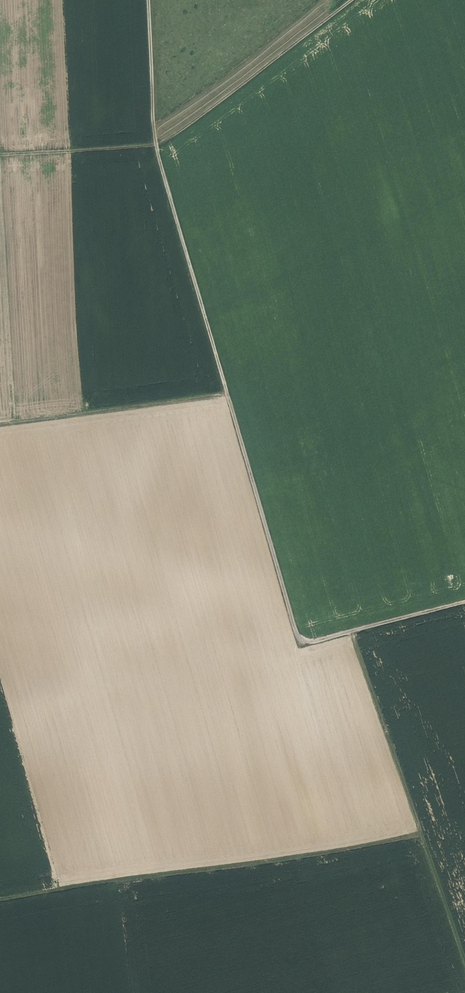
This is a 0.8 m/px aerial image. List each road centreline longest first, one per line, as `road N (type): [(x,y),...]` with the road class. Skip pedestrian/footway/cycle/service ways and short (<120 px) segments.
road 1 (track): [(464,602),(300,640),(159,159),(149,0)]
road 2 (track): [(420,833),(0,901)]
road 3 (track): [(0,154),(156,145),(349,0)]
road 4 (track): [(353,631),(464,961)]
road 5 (track): [(0,423),(228,394)]

